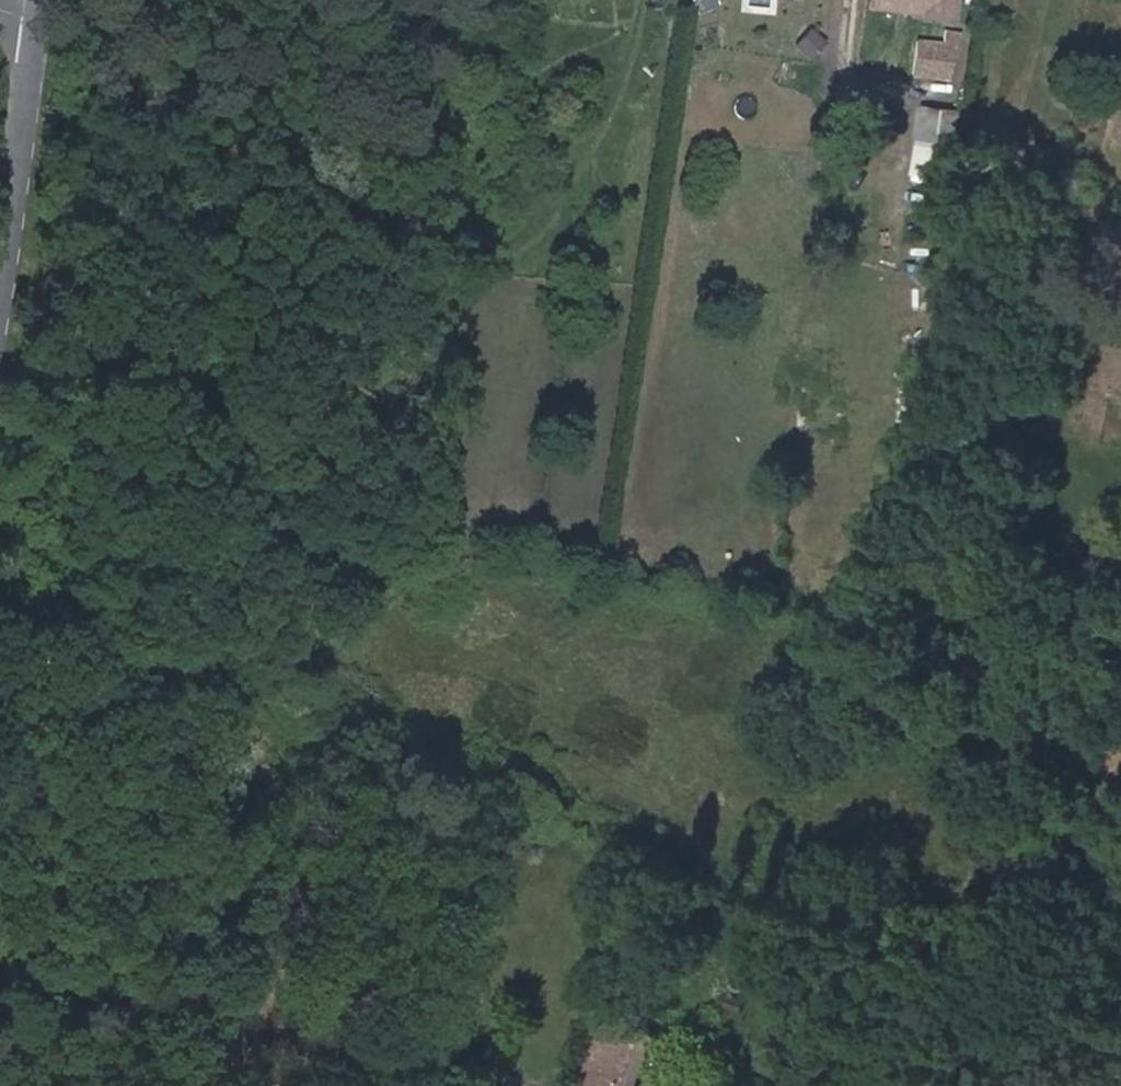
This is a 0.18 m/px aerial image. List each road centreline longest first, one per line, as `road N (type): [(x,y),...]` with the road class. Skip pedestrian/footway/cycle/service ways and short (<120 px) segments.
road 1 (track): [(530,1085),(498,1063),(0,972)]
road 2 (tertiary): [(0,331),(48,19)]

